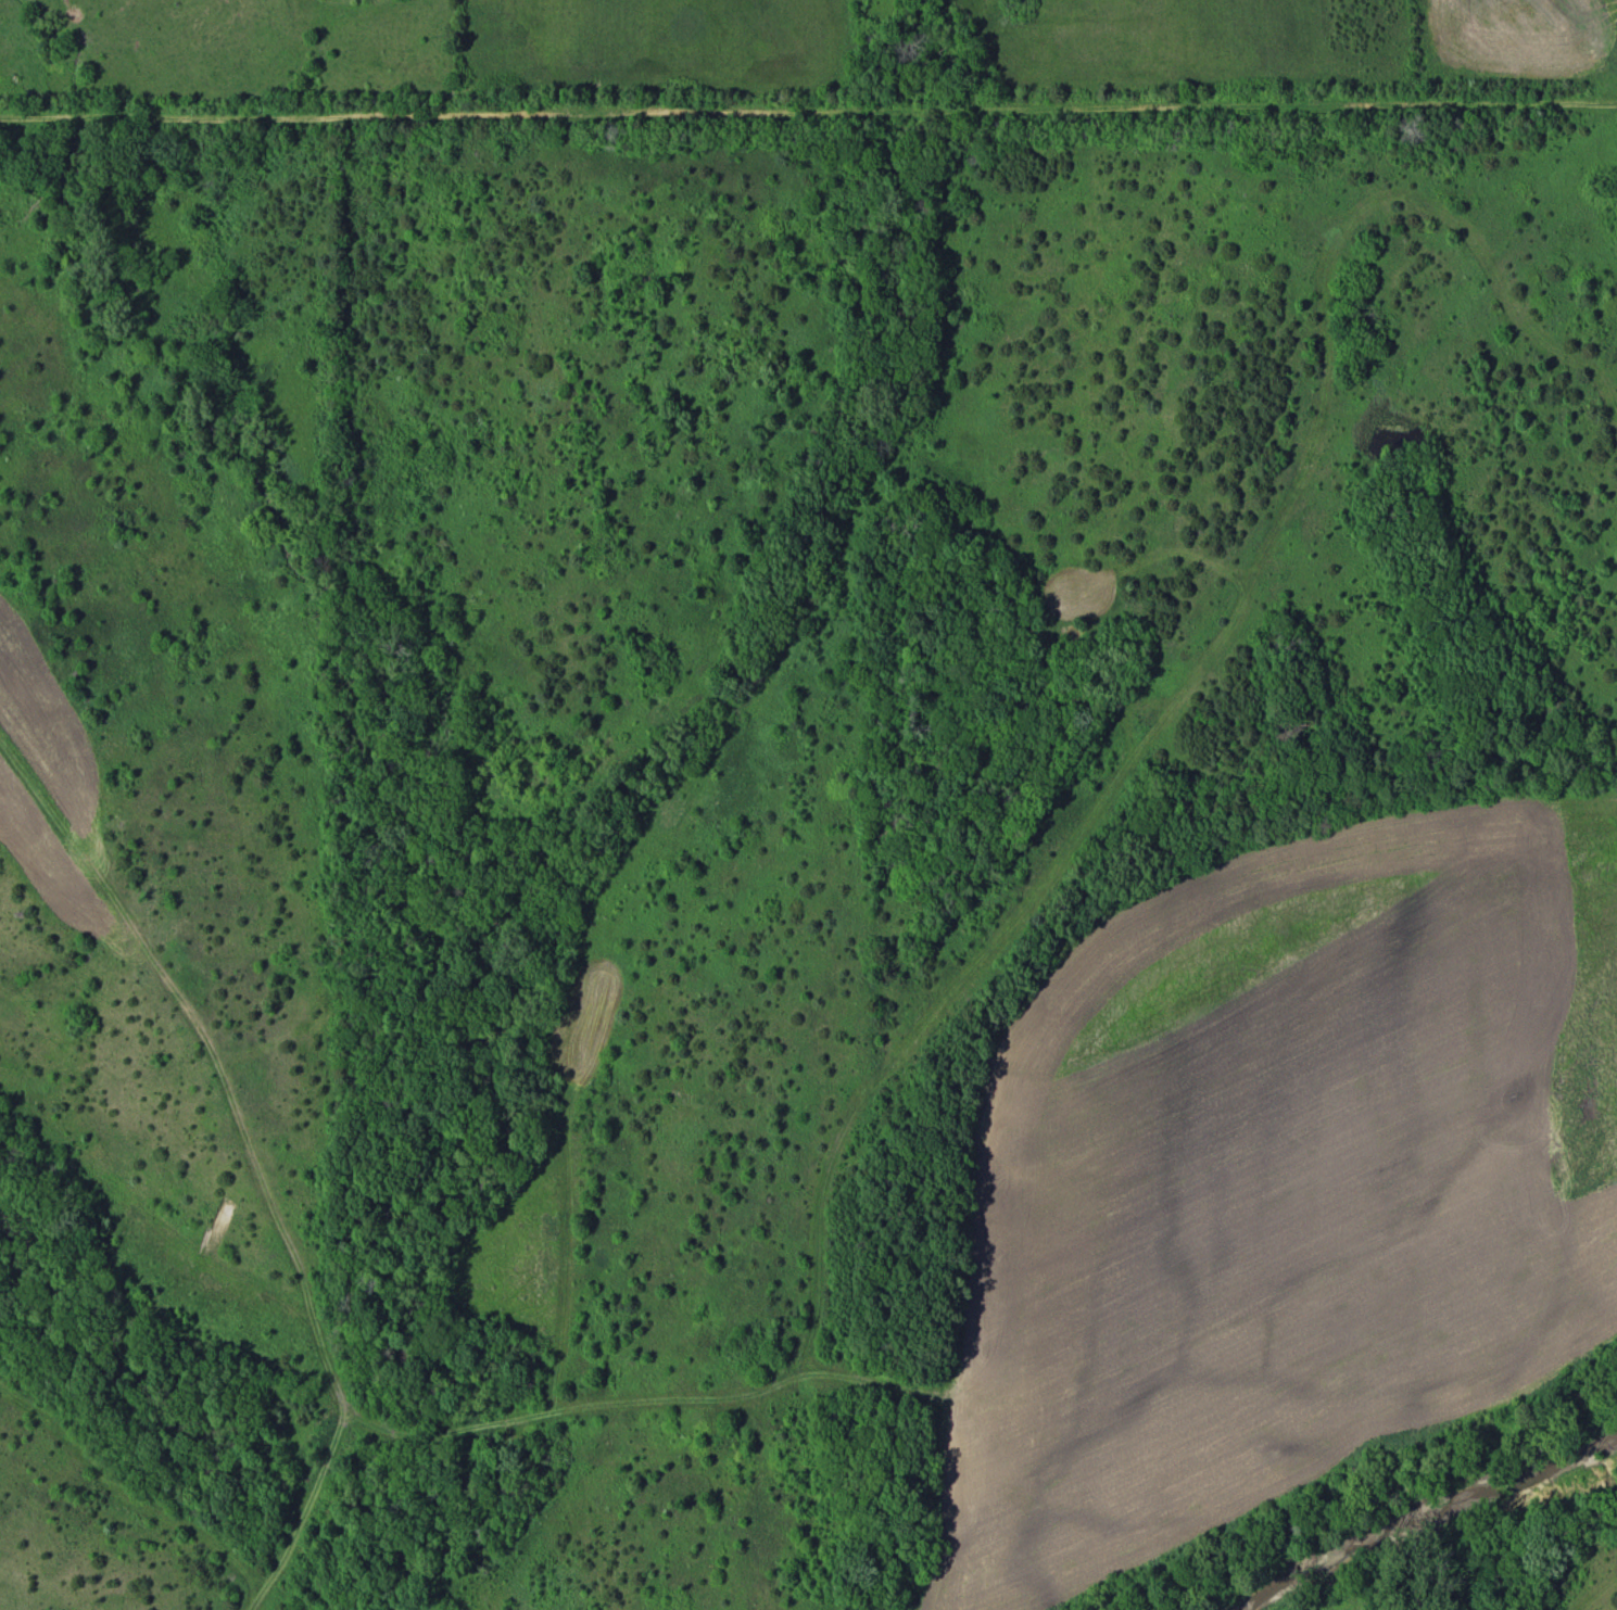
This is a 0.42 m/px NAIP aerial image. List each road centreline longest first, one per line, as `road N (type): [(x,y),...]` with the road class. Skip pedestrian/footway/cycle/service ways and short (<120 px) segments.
road 1 (residential): [(0,117),(1616,103)]

